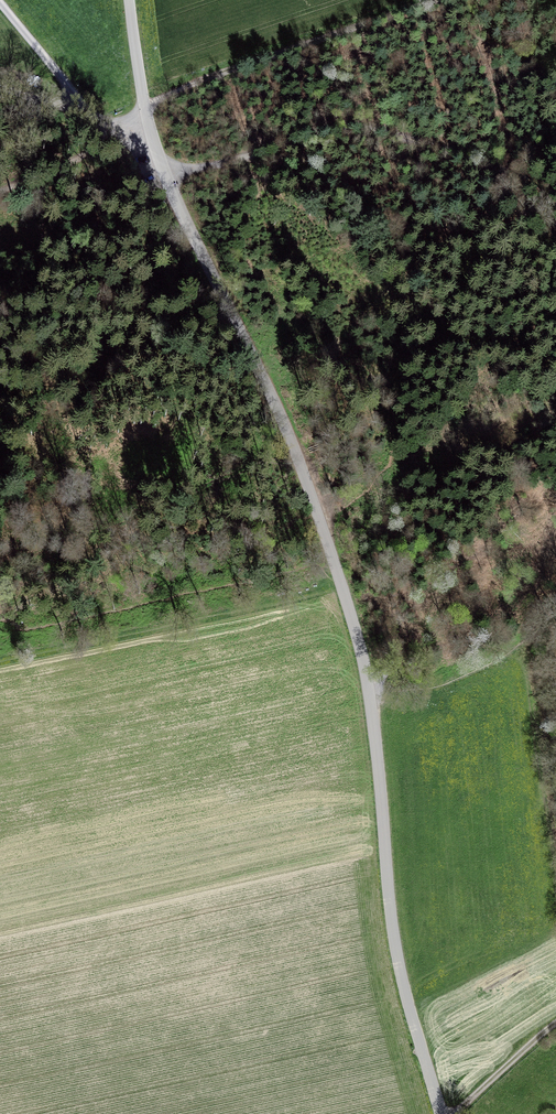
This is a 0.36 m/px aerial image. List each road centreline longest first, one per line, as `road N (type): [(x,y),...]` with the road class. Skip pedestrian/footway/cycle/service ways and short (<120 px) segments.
road 1 (unclassified): [(441,1113),(399,967),(370,697),(336,568),(282,418),(156,152),(129,0)]
road 2 (track): [(165,176),(347,128),(379,130),(490,168),(555,240)]
road 3 (track): [(433,0),(143,106)]
road 4 (track): [(0,193),(128,131)]
road 5 (track): [(0,2),(88,113)]
road 6 (track): [(555,1023),(453,1113)]
road 7 (track): [(128,131),(0,89)]

